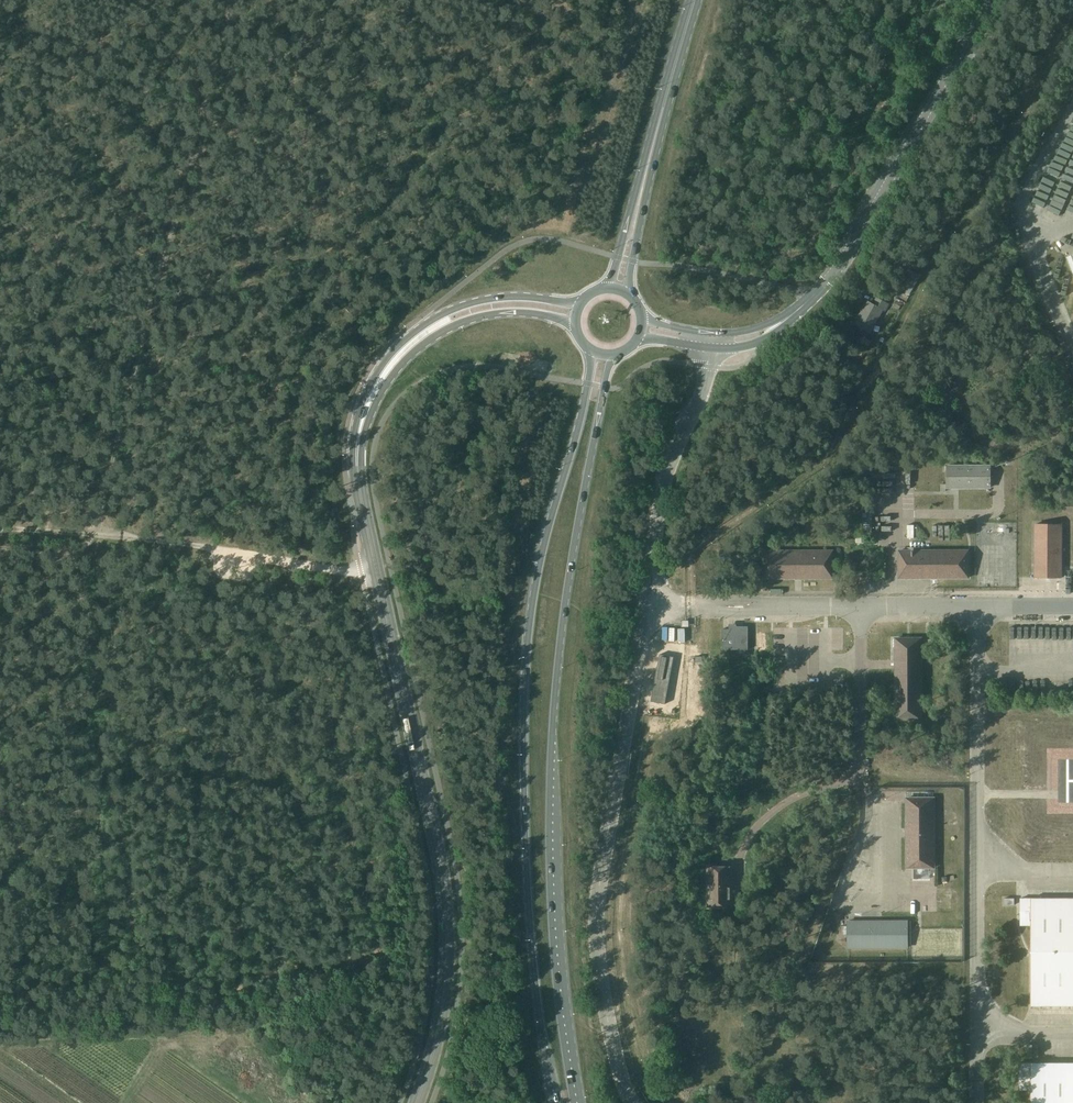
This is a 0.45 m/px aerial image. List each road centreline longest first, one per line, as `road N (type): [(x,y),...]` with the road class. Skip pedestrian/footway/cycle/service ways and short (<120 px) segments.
road 1 (primary): [(589,350),(579,419),(536,581),(526,679),(523,808),(534,981),(553,1102)]
road 2 (primary): [(574,1102),(553,935),(554,708),(573,553),(613,356)]
road 3 (secondary): [(413,1102),(444,1021),(447,907),(361,490),(360,431)]
road 4 (unclassified): [(783,322),(845,252),(992,0)]
road 5 (secondary): [(578,305),(503,297),(444,313),(385,362),(365,398),(360,431)]
road 6 (secondary): [(360,431),(395,371),(447,329),(505,312),(573,323)]
road 7 (primary): [(694,0),(642,188)]
road 8 (unclassified): [(639,338),(744,346),(783,322)]
road 9 (unclassified): [(783,322),(712,332),(643,318)]
road 10 (track): [(93,533),(212,548)]

